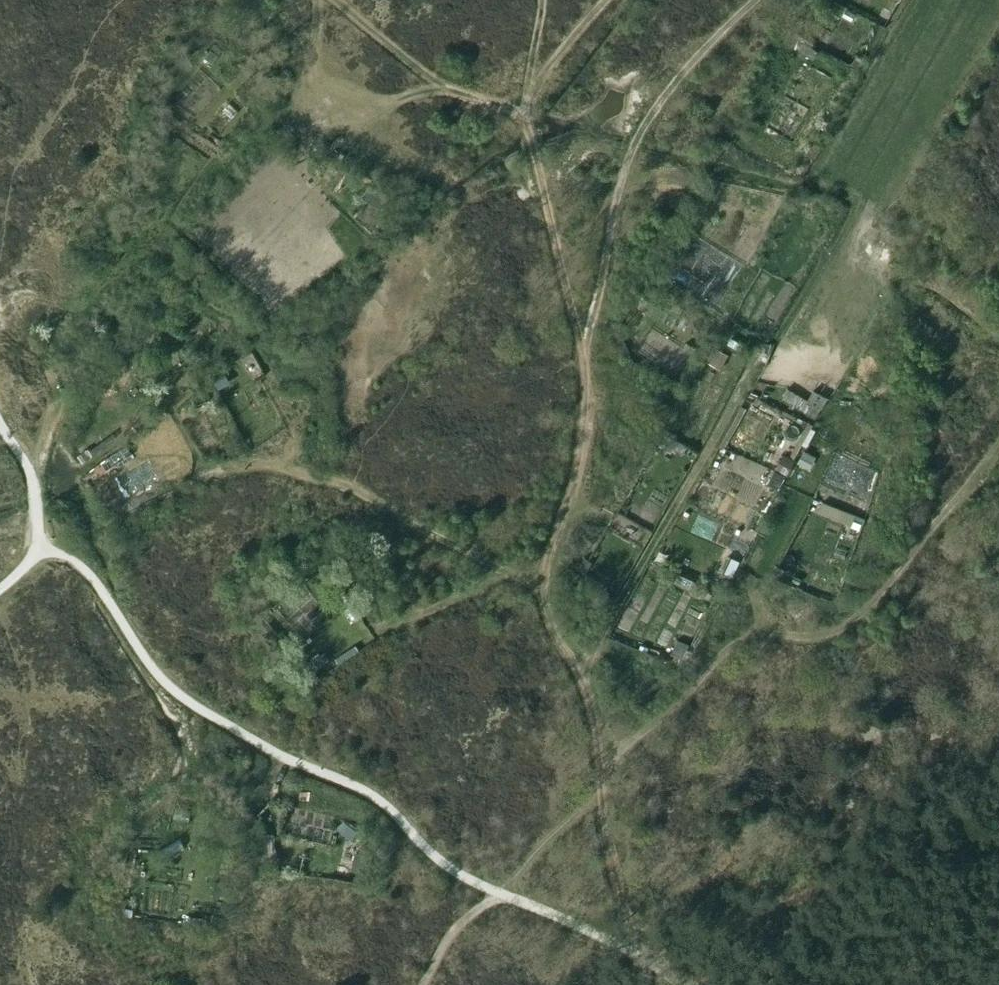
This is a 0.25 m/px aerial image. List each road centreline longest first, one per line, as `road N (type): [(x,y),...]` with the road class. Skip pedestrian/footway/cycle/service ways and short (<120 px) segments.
road 1 (track): [(541,0),(521,111),(586,352),(587,399),(582,447),(535,584)]
road 2 (track): [(998,443),(985,472),(850,625),(808,642),(738,649),(622,753),(598,794)]
road 3 (track): [(833,251),(747,378),(590,662),(568,670)]
road 4 (track): [(535,584),(591,719),(607,854),(640,949),(632,984)]
road 5 (track): [(759,0),(652,108),(634,143),(586,352)]
road 6 (track): [(231,465),(340,483),(535,584)]
road 7 (track): [(324,0),(315,71),(326,82),(367,101),(465,87)]
road 8 (track): [(329,0),(411,59),(521,111)]
road 9 (track): [(511,571),(367,636)]
road 10 (track): [(467,784),(598,794)]
road 11 (track): [(423,984),(460,925),(500,895)]

